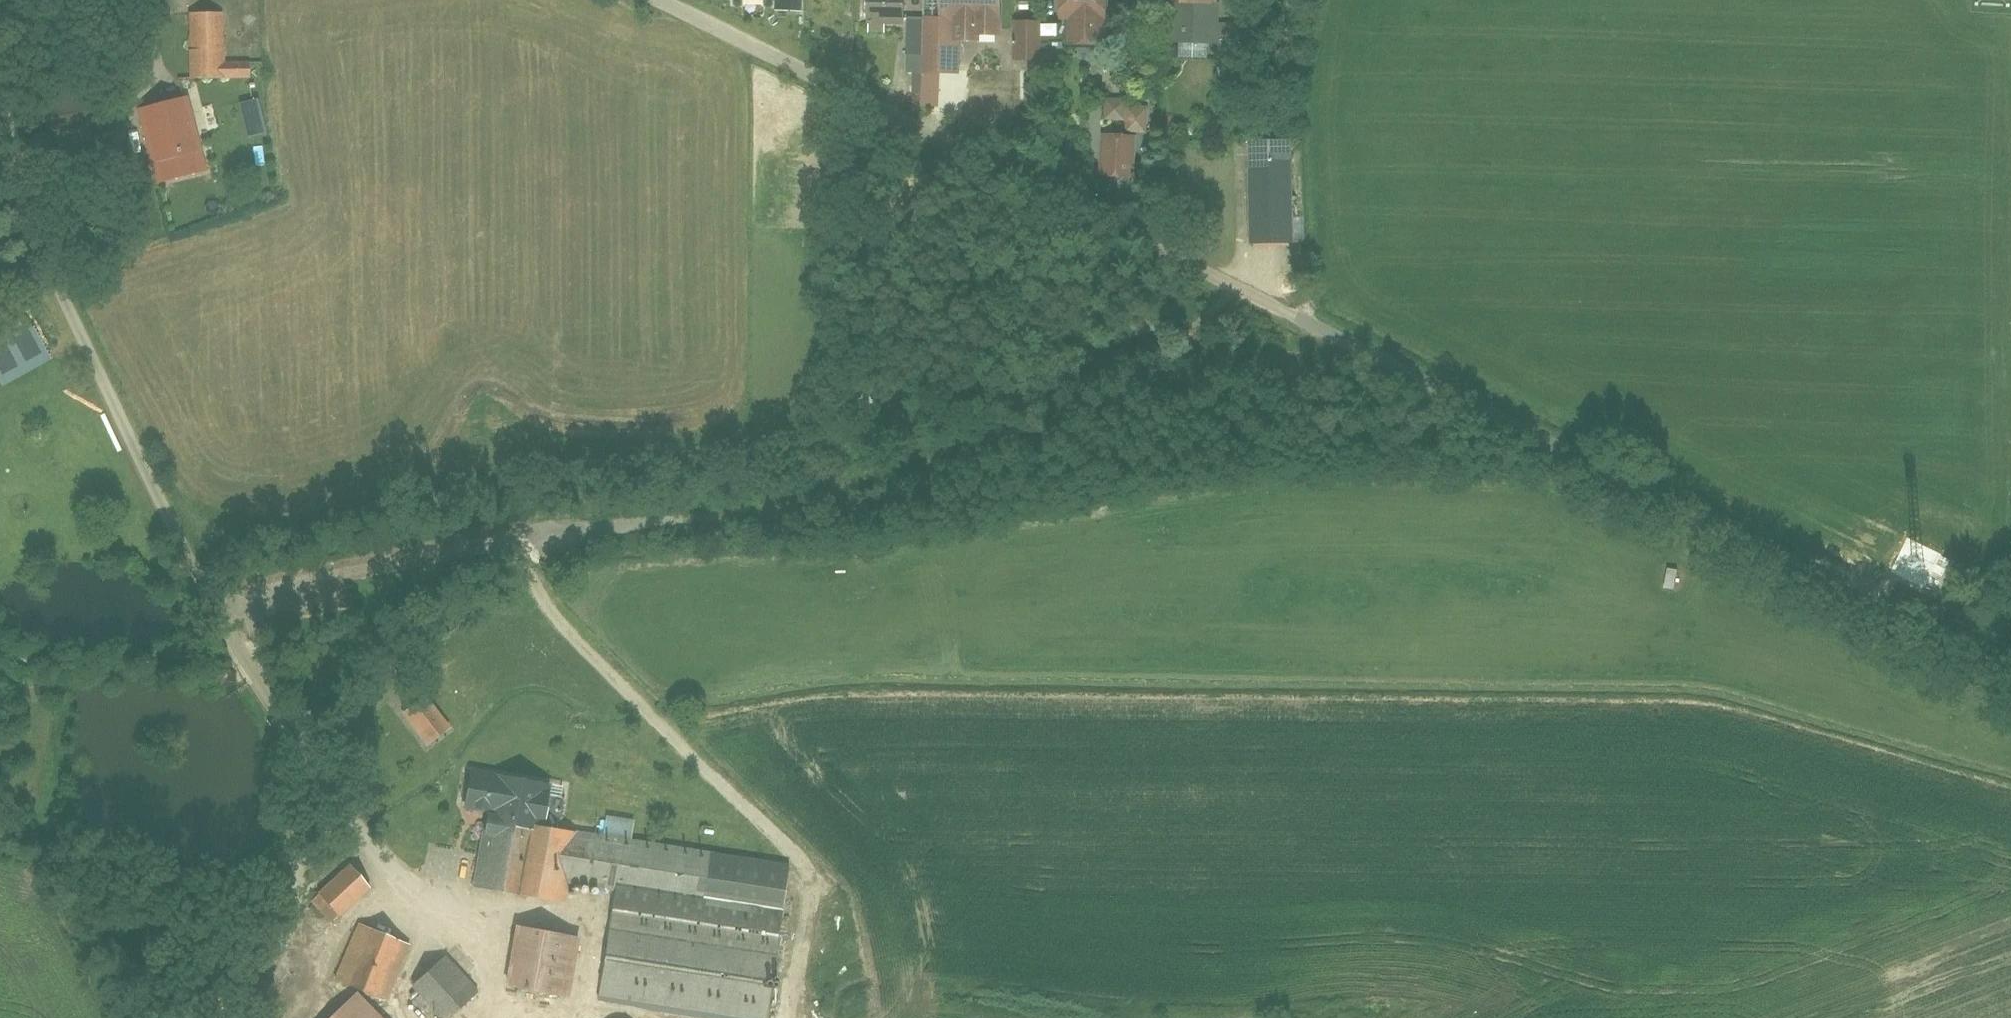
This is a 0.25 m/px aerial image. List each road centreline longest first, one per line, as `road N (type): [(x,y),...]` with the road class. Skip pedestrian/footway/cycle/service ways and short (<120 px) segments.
road 1 (residential): [(2010,668),(661,0)]
road 2 (residential): [(0,161),(250,678),(418,907)]

